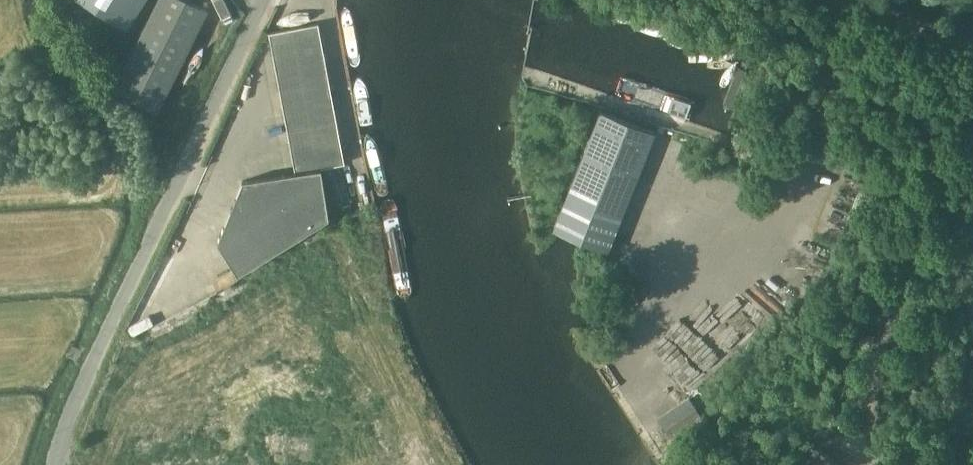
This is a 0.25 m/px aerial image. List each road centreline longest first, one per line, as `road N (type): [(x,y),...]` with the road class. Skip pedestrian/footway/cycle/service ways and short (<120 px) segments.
road 1 (unclassified): [(55,464),(68,419),(264,0)]

